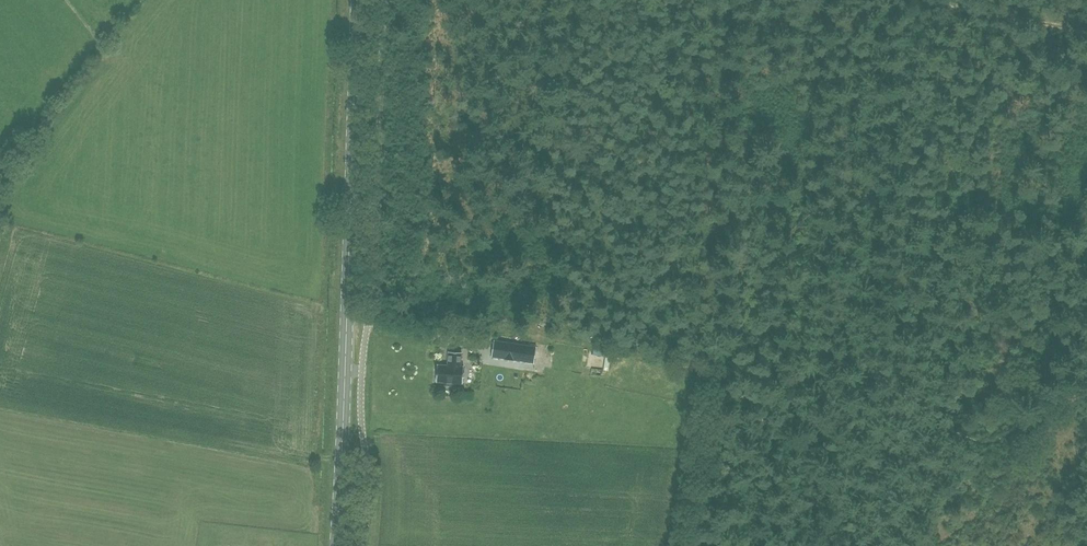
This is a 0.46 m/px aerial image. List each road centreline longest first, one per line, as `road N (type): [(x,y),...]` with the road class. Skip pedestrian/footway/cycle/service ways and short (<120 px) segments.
road 1 (primary): [(336,545),(357,0)]
road 2 (track): [(939,0),(1086,26)]

